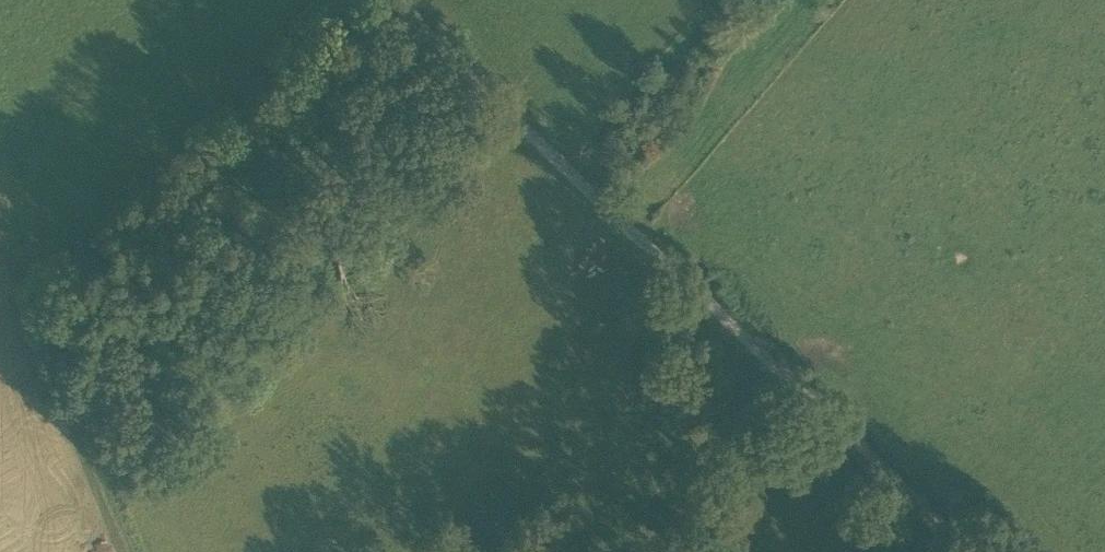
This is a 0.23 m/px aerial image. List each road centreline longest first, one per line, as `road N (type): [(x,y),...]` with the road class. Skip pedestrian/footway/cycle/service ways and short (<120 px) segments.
road 1 (track): [(388,0),(973,551)]
road 2 (track): [(132,551),(0,209)]

